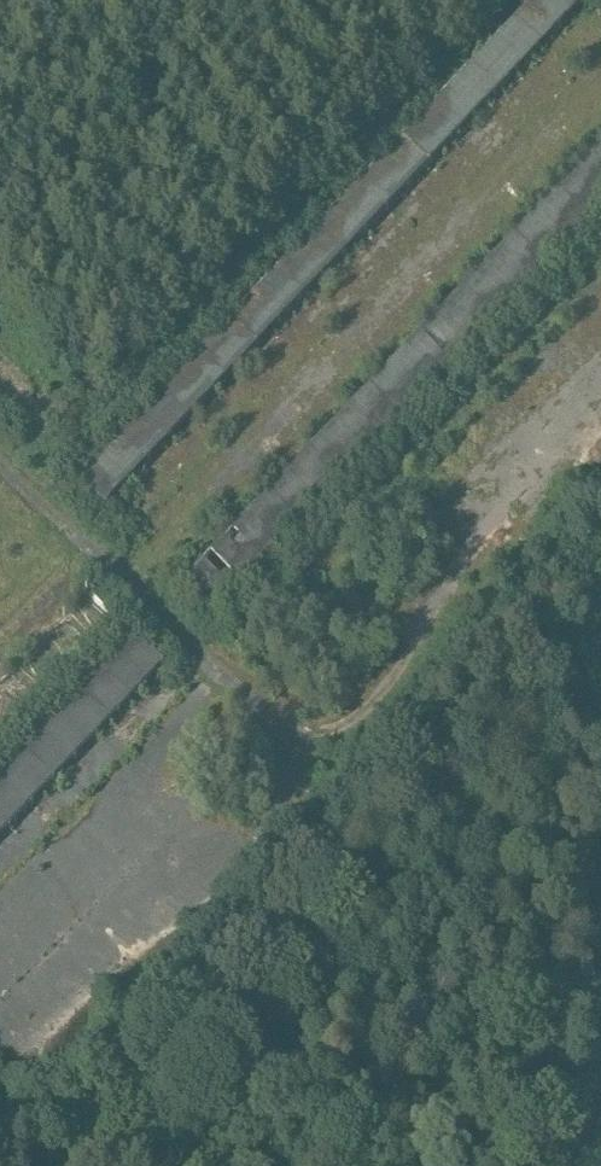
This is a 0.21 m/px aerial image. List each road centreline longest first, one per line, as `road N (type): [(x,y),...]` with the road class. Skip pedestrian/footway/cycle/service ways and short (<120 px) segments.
road 1 (track): [(600,72),(125,570)]
road 2 (track): [(0,455),(332,762)]
road 3 (track): [(600,472),(332,762)]

